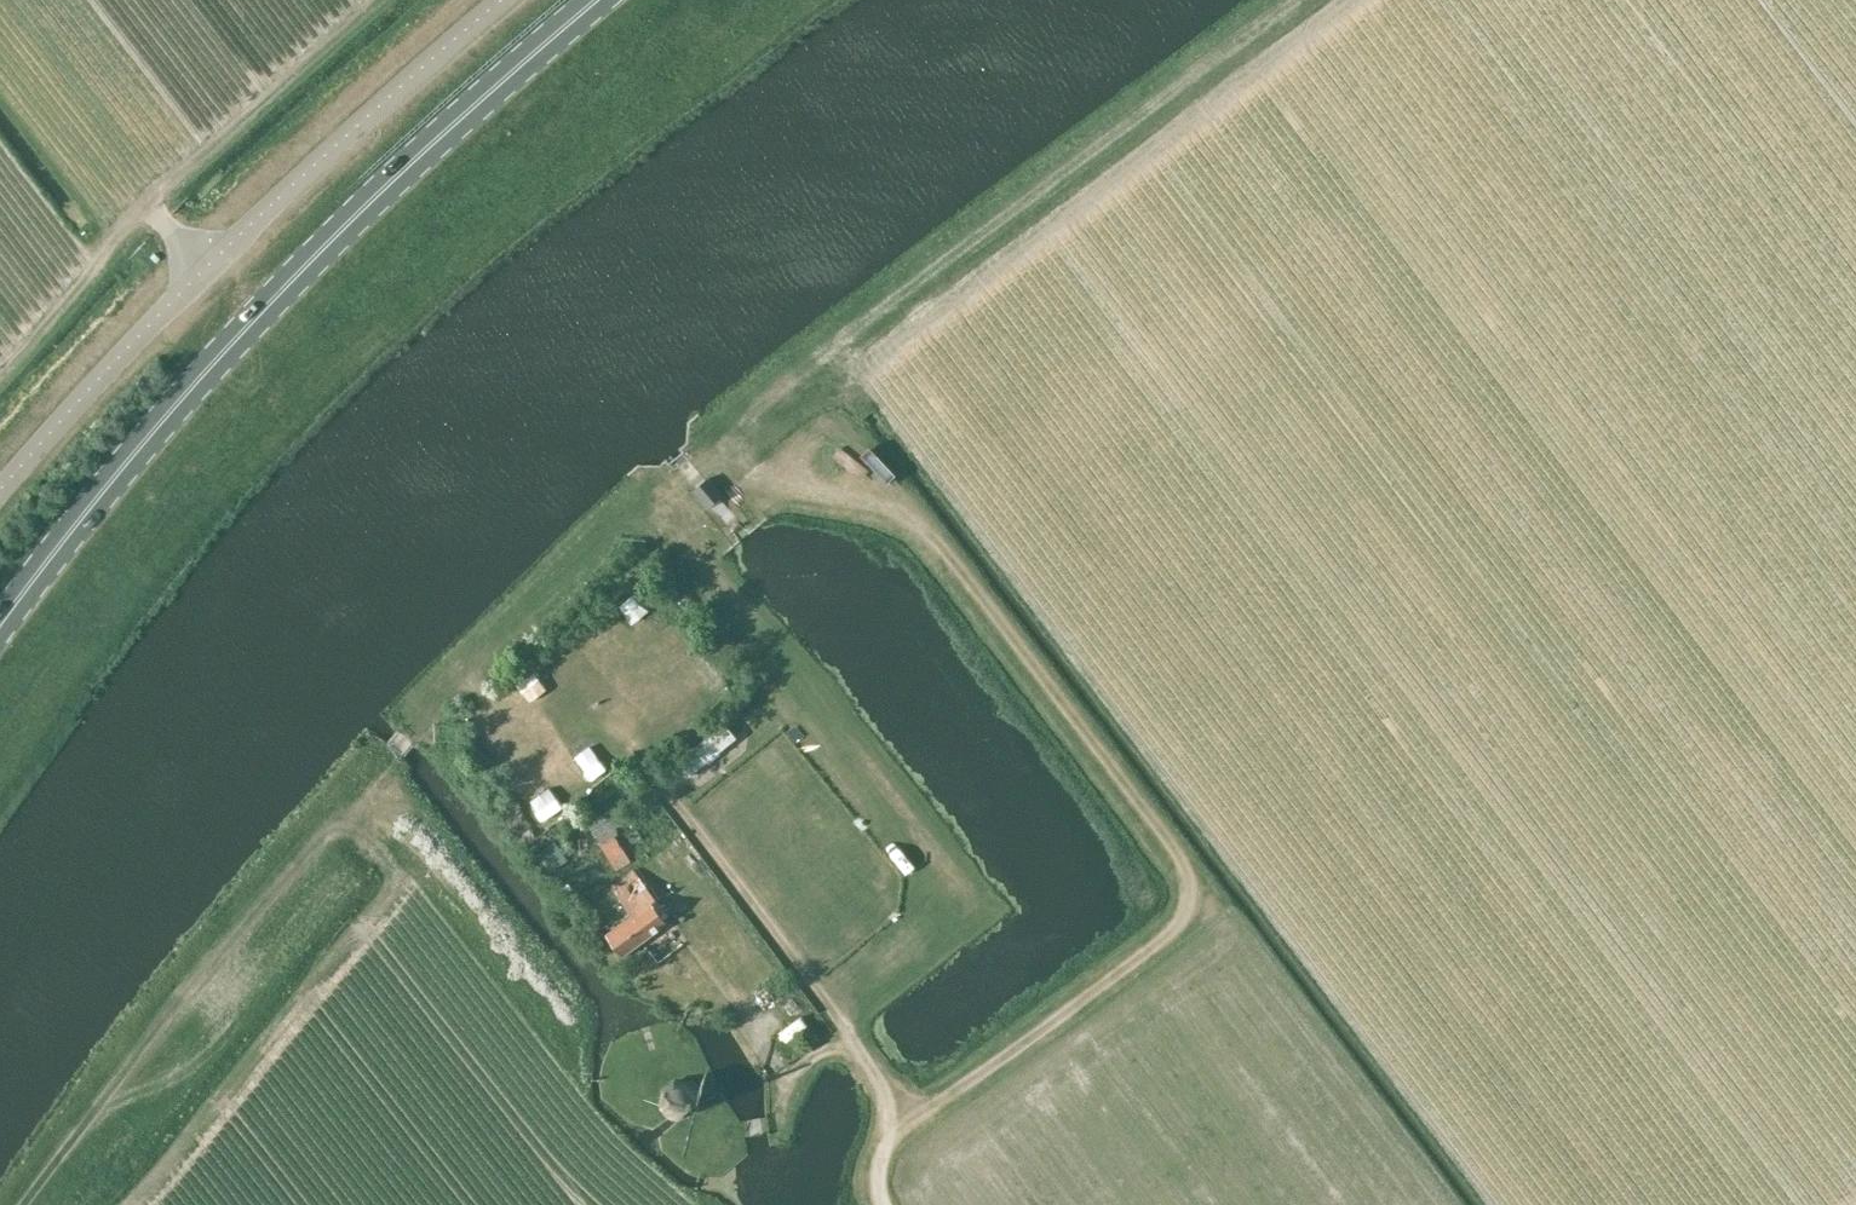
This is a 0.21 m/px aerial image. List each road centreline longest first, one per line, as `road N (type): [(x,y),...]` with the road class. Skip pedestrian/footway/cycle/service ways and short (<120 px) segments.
road 1 (track): [(882,472),(1181,859),(1191,901),(890,1139)]
road 2 (primary): [(0,622),(147,437),(313,256),(596,0)]
road 3 (unclassified): [(502,0),(279,197),(0,492)]
road 4 (track): [(427,710),(161,1023),(22,1204)]
road 5 (track): [(626,740),(867,1060)]
road 6 (track): [(777,1072),(788,1076),(827,1051),(867,1060),(887,1091),(890,1139)]

